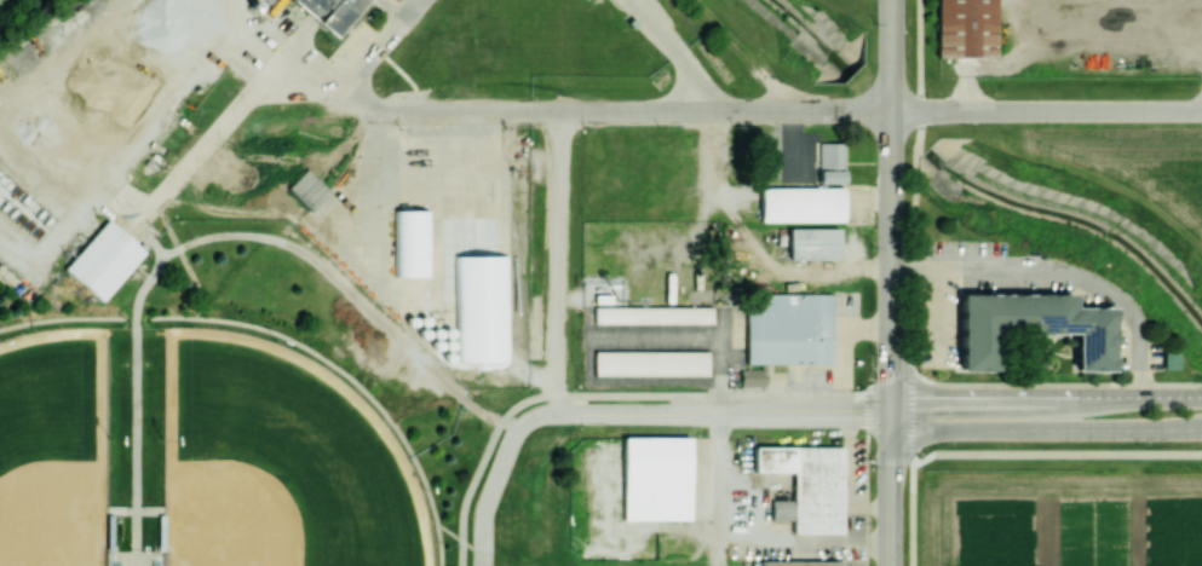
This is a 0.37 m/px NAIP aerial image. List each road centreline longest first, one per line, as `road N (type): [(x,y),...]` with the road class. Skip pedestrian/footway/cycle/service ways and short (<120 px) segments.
road 1 (secondary): [(891,414),(891,0)]
road 2 (residential): [(557,110),(891,110)]
road 3 (residential): [(562,411),(891,414)]
road 4 (secondary): [(1201,395),(910,397),(891,414)]
road 5 (secondary): [(891,414),(910,429),(1201,427)]
road 6 (residential): [(891,110),(1201,111)]
road 7 (residential): [(562,411),(557,110)]
road 8 (secondary): [(891,565),(891,414)]

